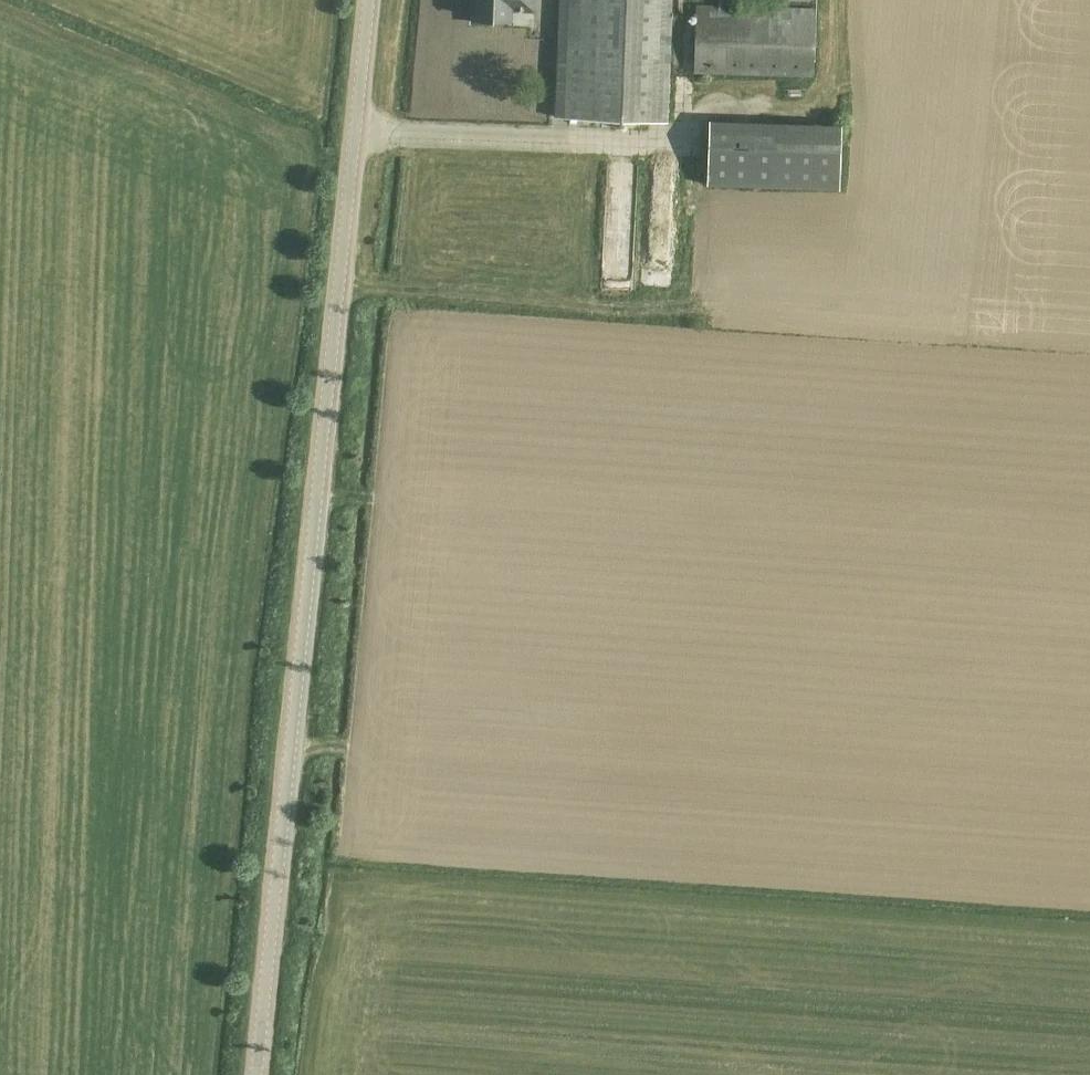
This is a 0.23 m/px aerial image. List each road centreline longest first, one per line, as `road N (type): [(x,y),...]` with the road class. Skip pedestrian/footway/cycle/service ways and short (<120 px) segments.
road 1 (unclassified): [(257,1074),(370,0)]

